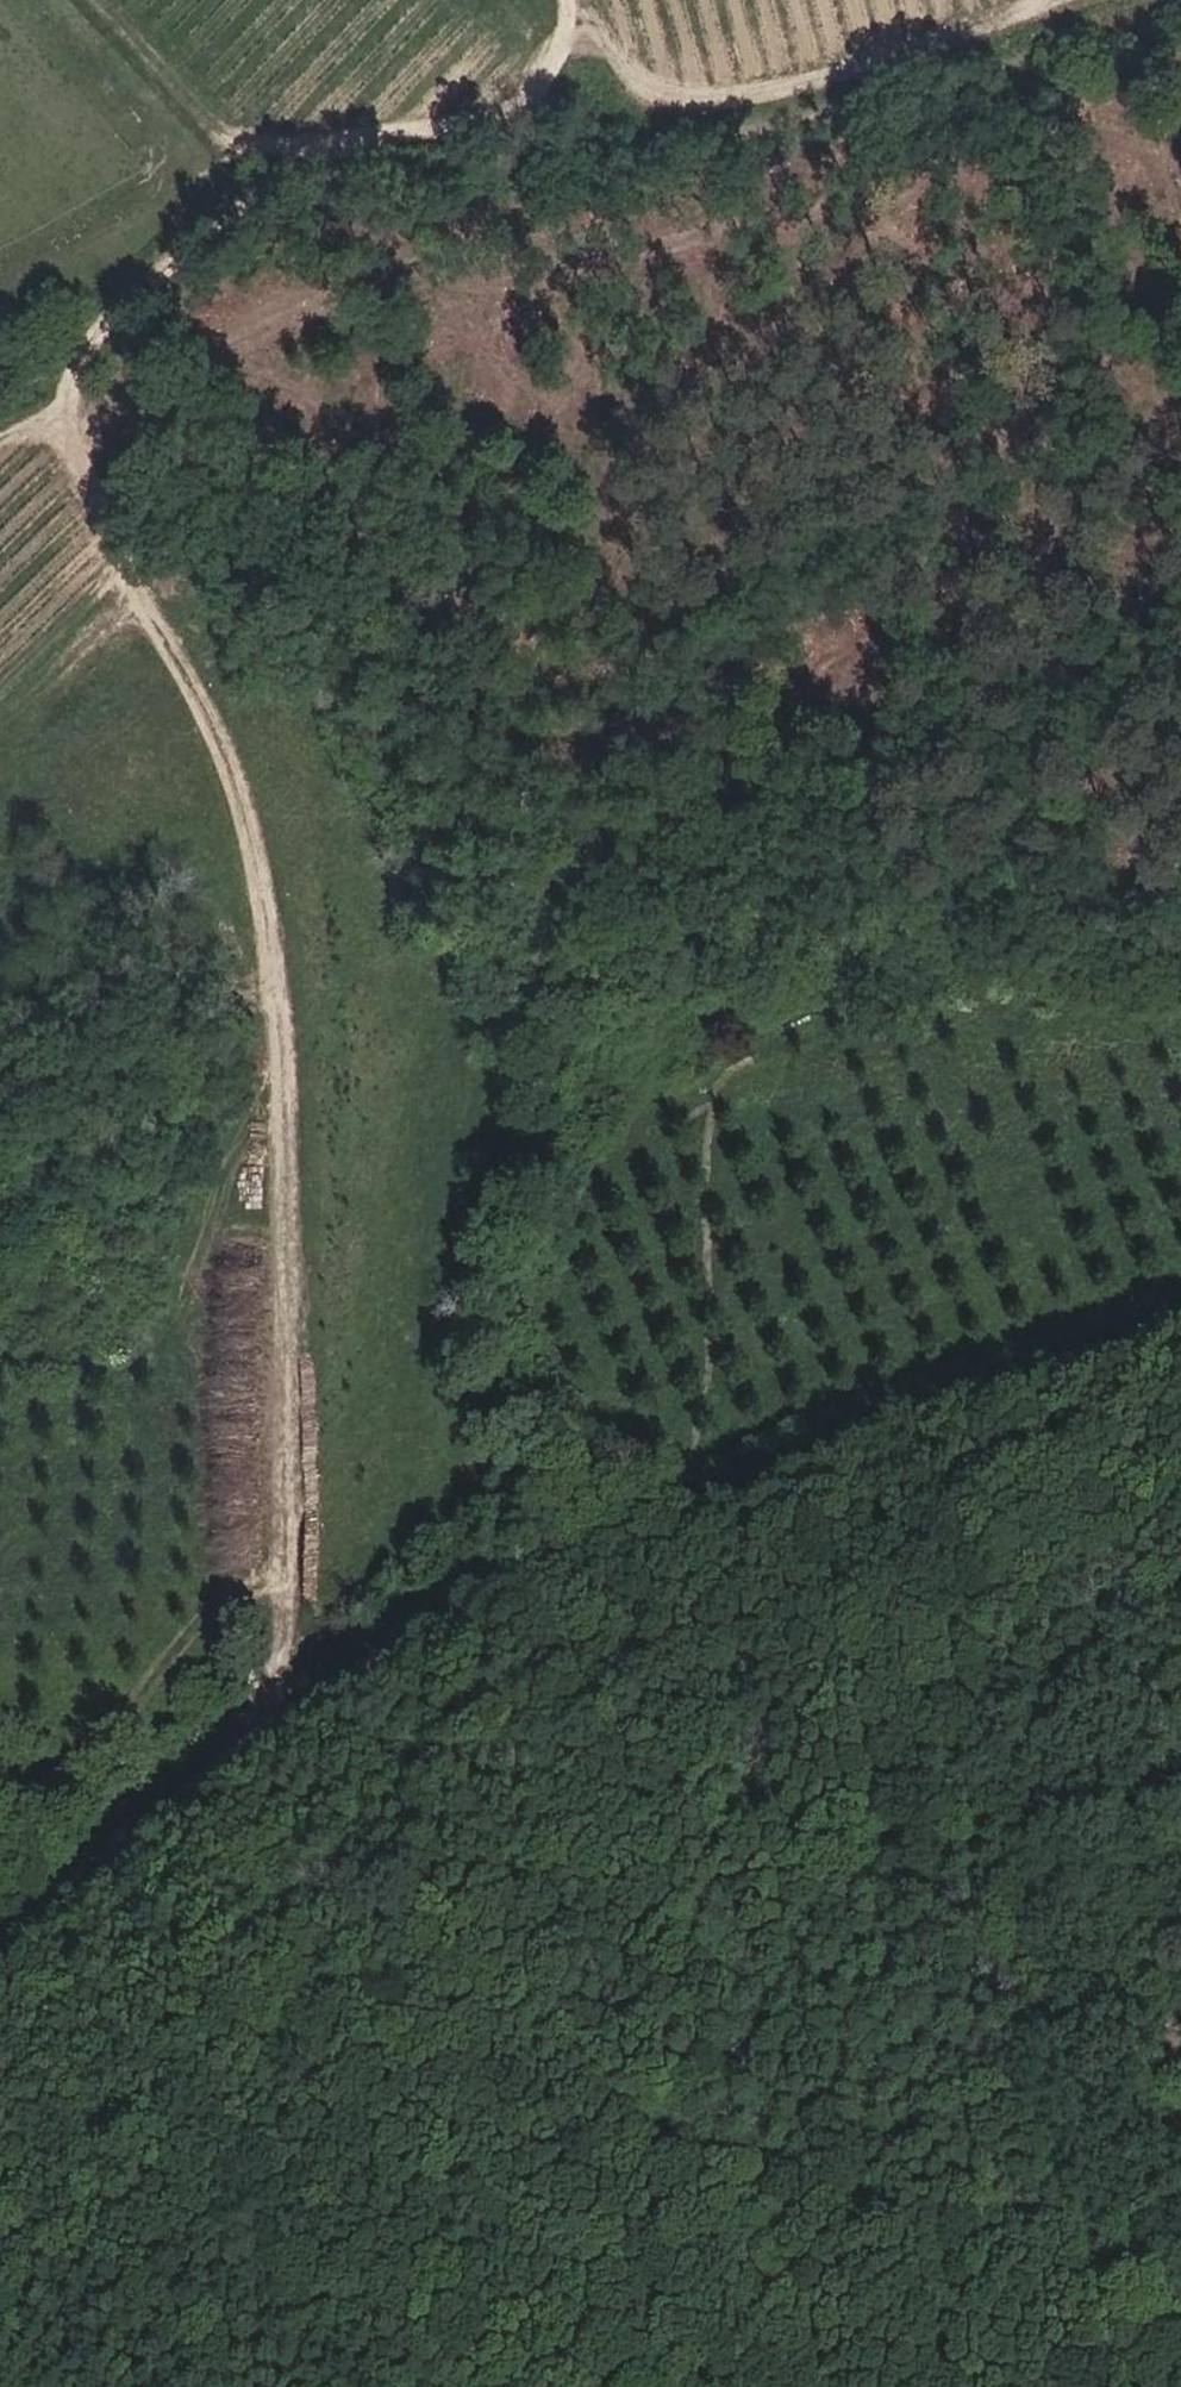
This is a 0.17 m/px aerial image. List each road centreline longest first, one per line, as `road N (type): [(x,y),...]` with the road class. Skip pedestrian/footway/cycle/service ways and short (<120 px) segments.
road 1 (tertiary): [(1180,1301),(275,1695),(0,1922)]
road 2 (track): [(31,740),(128,615),(77,403),(101,313),(253,153),(482,110),(539,87),(571,0)]

